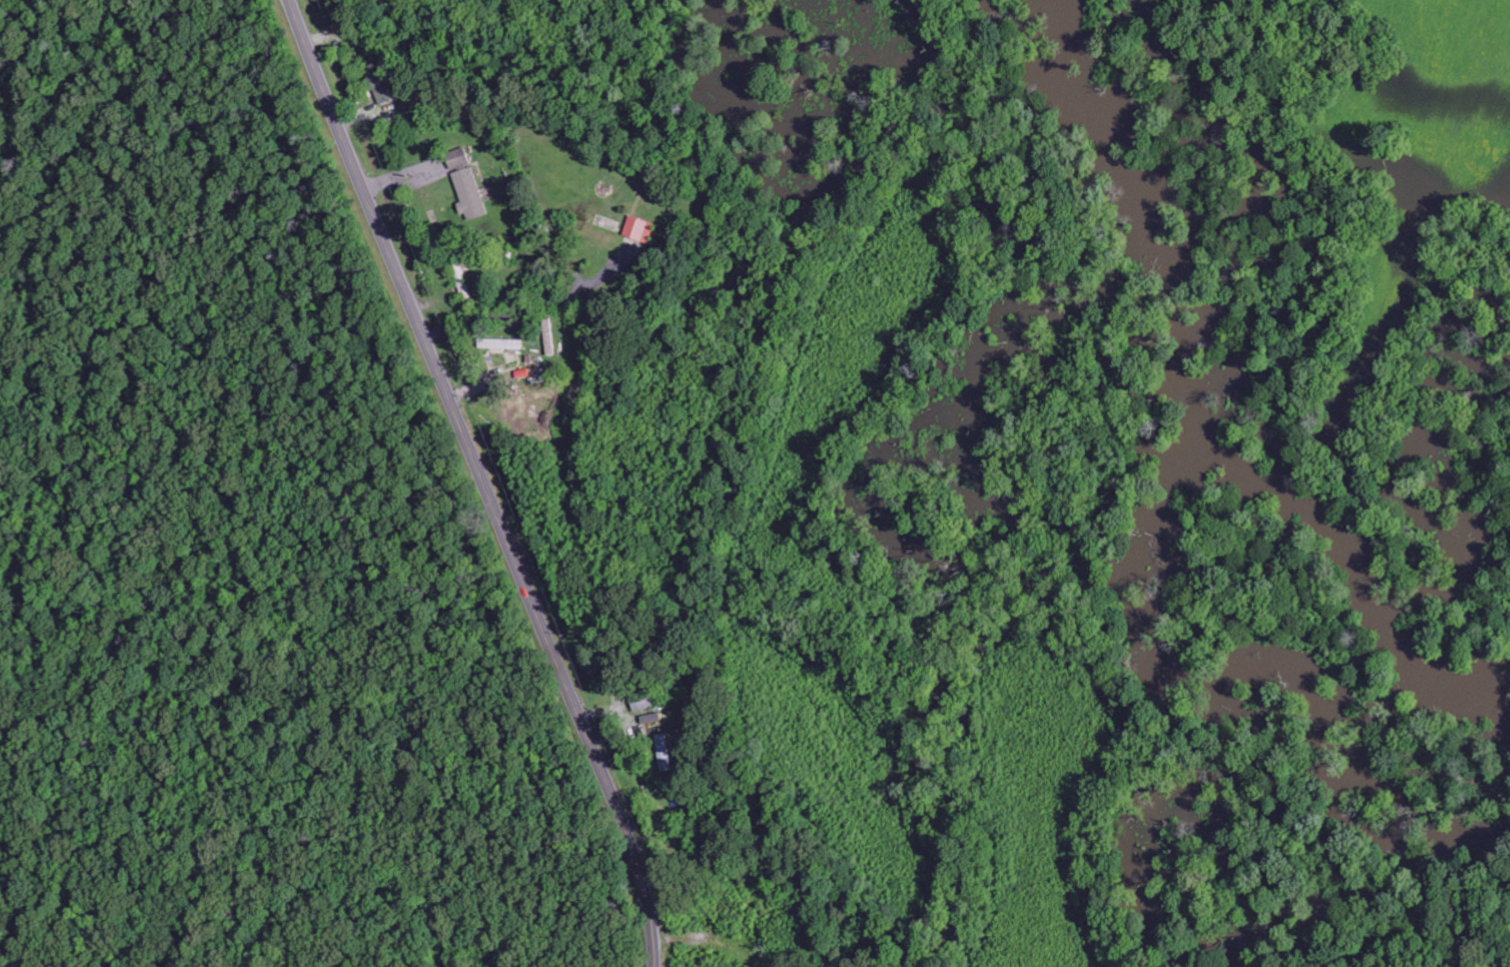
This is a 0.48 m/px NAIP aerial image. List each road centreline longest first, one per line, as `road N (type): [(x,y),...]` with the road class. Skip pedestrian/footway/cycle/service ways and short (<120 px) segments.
road 1 (secondary): [(654,966),(653,928),(626,828),(292,0)]

